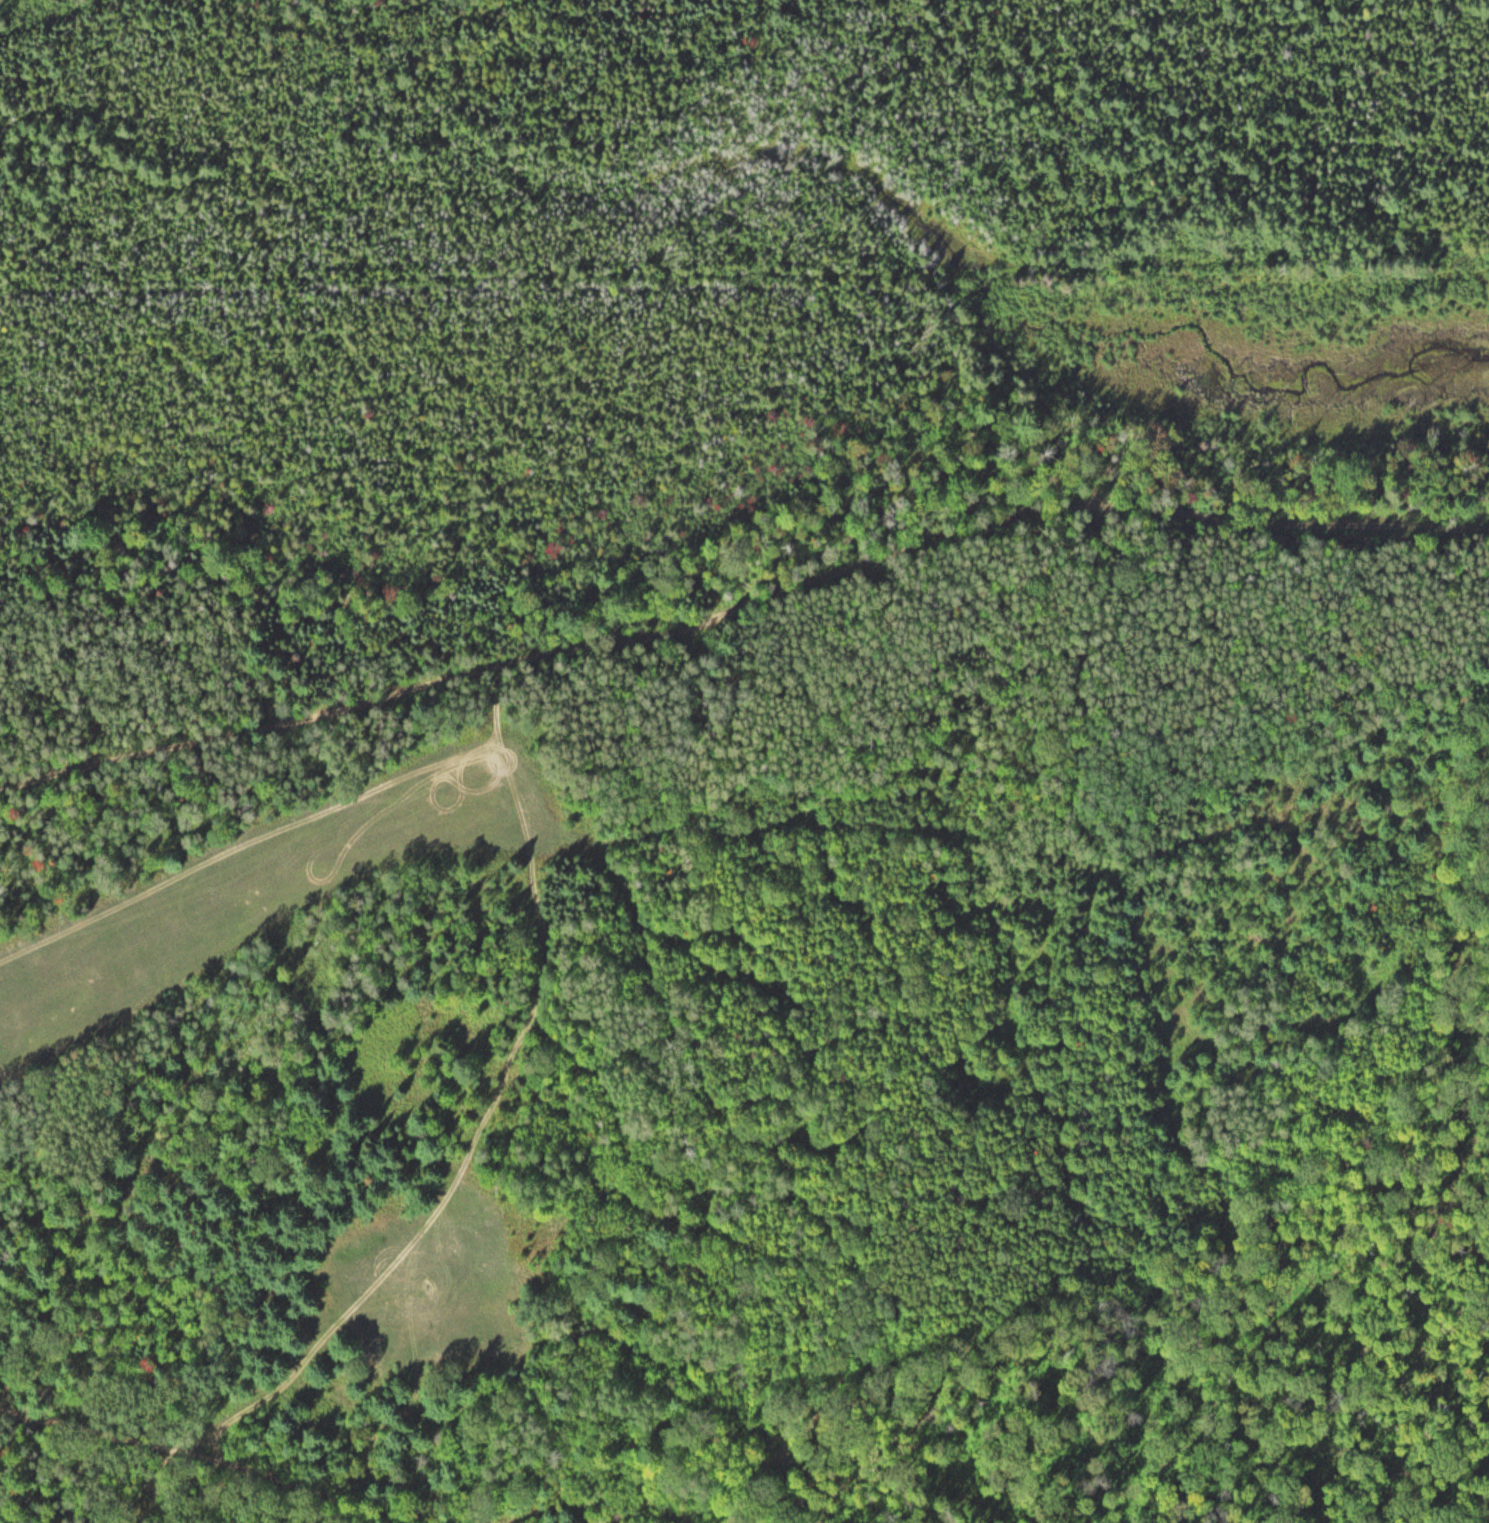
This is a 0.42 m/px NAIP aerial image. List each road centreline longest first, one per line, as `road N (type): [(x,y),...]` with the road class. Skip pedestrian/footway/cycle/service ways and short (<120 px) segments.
road 1 (track): [(0,776),(313,708),(544,637),(669,625),(901,543),(1059,498),(1329,530),(1488,531)]
road 2 (track): [(178,1456),(373,1290),(516,1093),(535,850),(462,667)]
road 3 (track): [(381,1522),(375,1510),(0,1405)]

